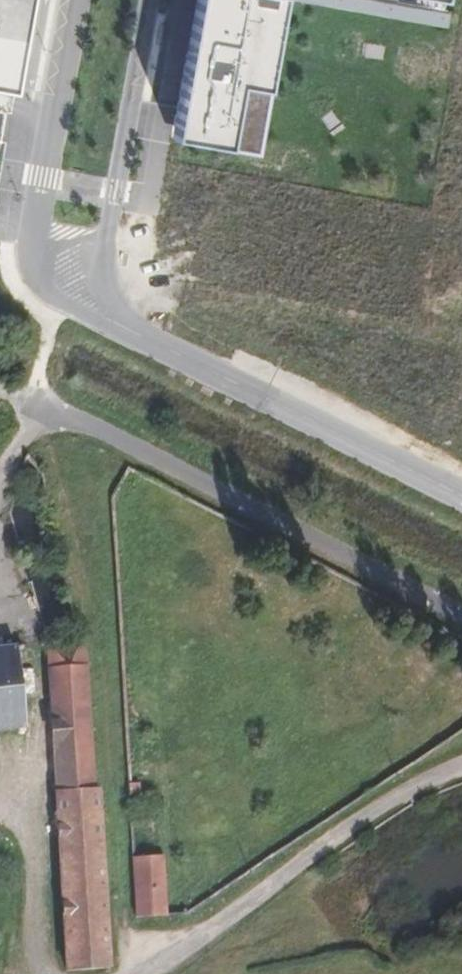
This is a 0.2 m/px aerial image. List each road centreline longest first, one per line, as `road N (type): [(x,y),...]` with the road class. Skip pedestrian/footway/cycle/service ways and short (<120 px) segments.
road 1 (track): [(116,973),(91,428)]
road 2 (tertiary): [(95,318),(461,500)]
road 3 (track): [(10,604),(25,645),(40,973)]
road 4 (tertiary): [(75,0),(30,263),(47,294),(95,318)]
road 5 (tertiary): [(95,318),(151,0)]

